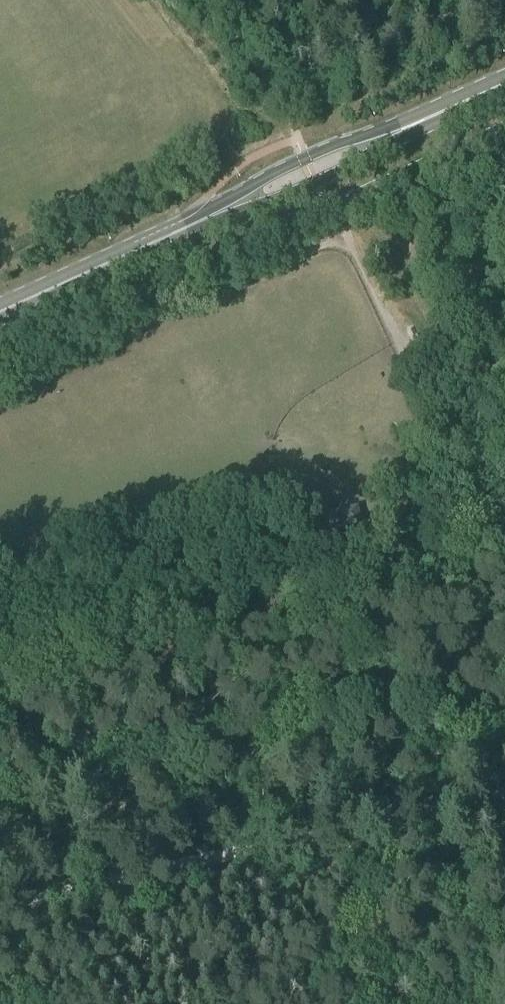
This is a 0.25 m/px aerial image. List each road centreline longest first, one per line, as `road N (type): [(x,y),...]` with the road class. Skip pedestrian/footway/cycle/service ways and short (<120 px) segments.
road 1 (primary): [(0,311),(504,82)]
road 2 (track): [(0,907),(504,794)]
road 3 (track): [(365,600),(292,623),(109,633),(0,670)]
road 4 (track): [(330,207),(382,312),(440,460)]
road 5 (track): [(365,600),(504,573)]

